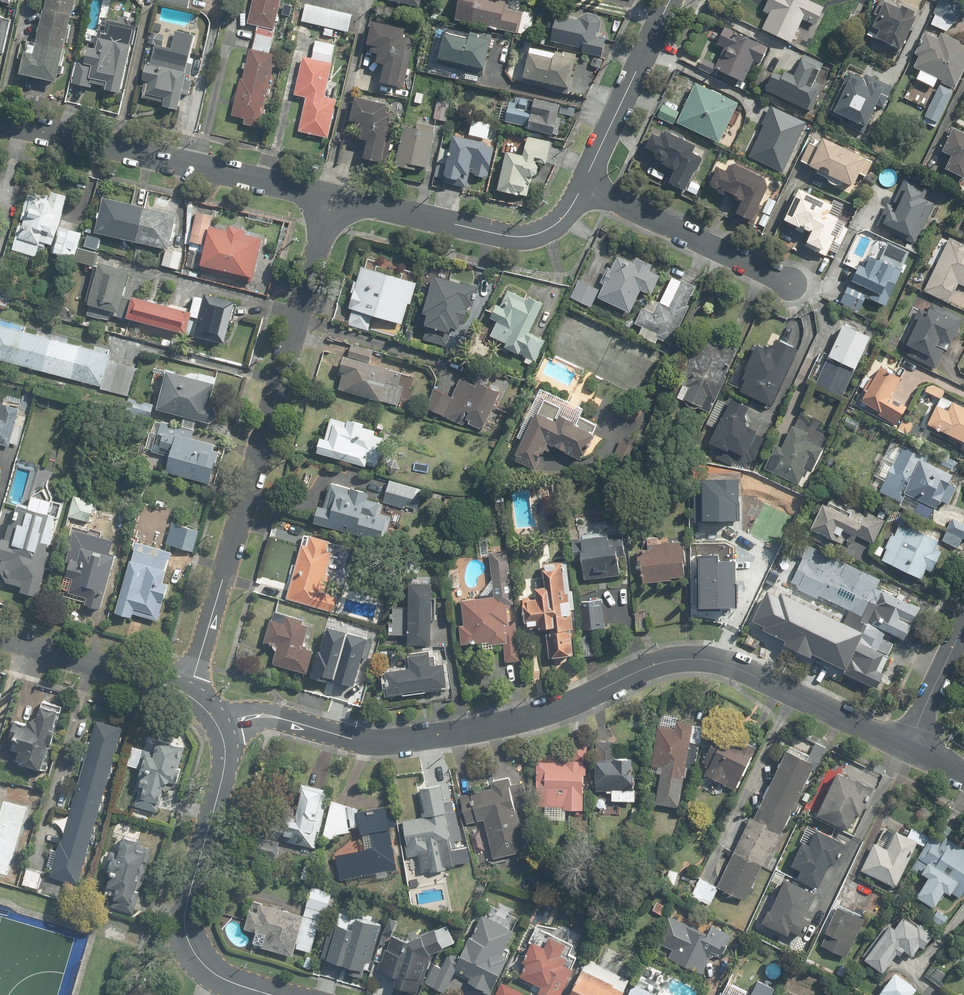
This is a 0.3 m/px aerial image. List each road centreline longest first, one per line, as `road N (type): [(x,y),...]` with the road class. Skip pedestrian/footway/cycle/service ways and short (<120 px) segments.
road 1 (residential): [(219,727),(259,716),(368,741),(456,733),(556,711),(640,671),(693,659),(753,675),(907,747)]
road 2 (residential): [(188,695),(333,198)]
road 3 (residential): [(0,122),(333,198)]
road 4 (tertiary): [(271,994),(210,970),(185,924),(224,776),(219,727)]
road 5 (residential): [(333,198),(523,237),(563,219),(584,186)]
road 6 (residential): [(790,281),(584,186)]
road 7 (residential): [(584,186),(671,0)]
road 8 (tertiary): [(0,637),(188,695)]
road 9 (residential): [(963,627),(907,747)]

